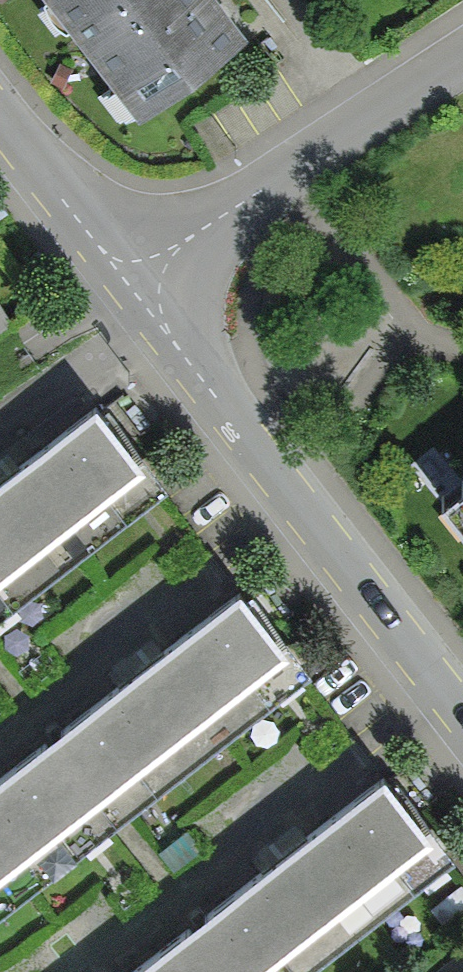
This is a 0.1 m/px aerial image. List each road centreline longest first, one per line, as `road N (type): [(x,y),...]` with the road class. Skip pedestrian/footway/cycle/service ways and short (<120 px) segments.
road 1 (residential): [(121,280),(462,724)]
road 2 (residential): [(462,52),(121,280)]
road 3 (residential): [(0,125),(121,280)]

